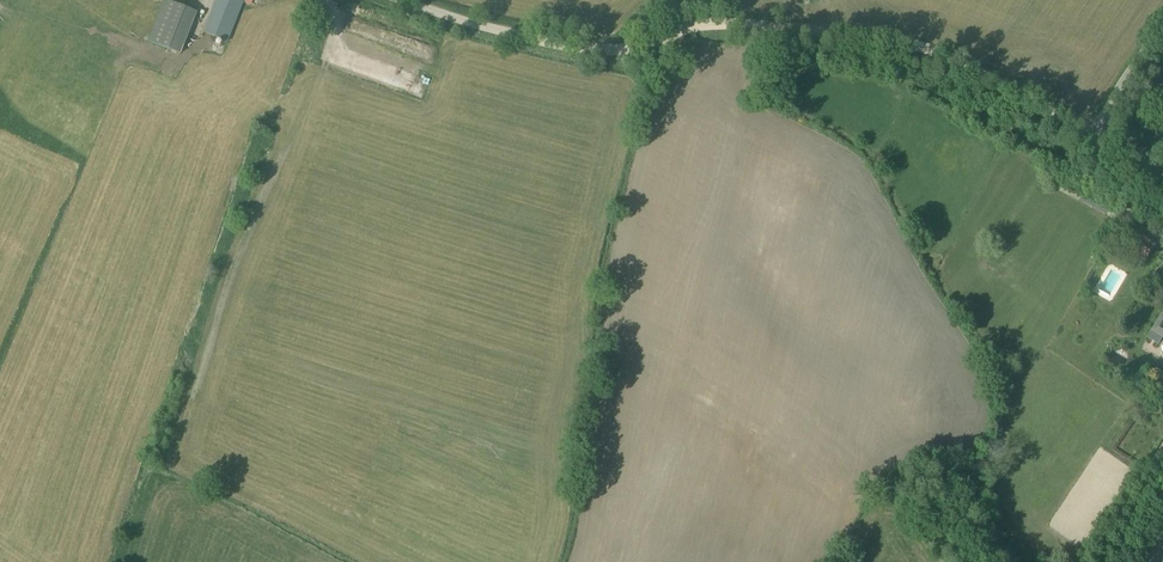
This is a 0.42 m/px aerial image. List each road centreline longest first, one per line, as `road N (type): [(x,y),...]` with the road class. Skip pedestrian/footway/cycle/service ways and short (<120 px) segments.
road 1 (track): [(308,0),(123,561)]
road 2 (track): [(537,41),(607,49),(701,26),(753,24),(871,32),(965,62),(1093,128)]
road 3 (unclassified): [(405,0),(537,41)]
road 4 (unclassified): [(1093,128),(1162,25)]

